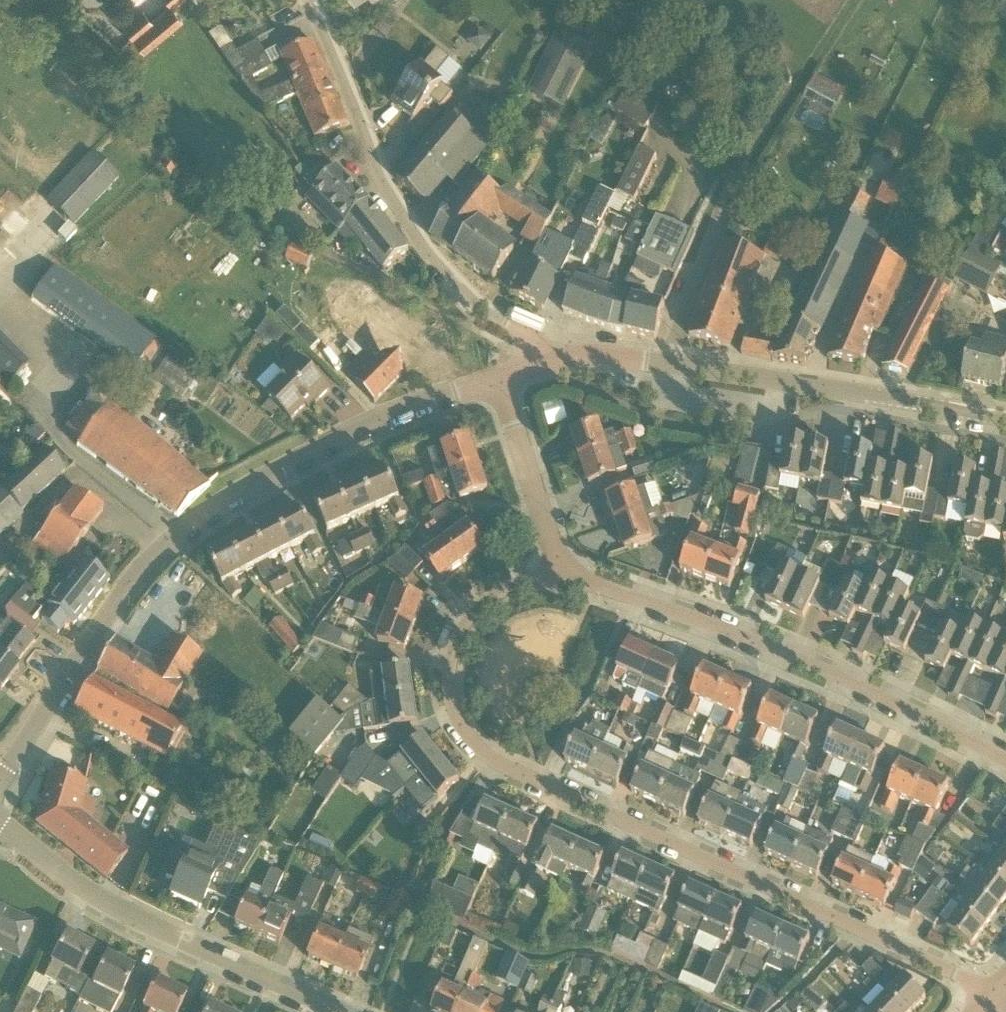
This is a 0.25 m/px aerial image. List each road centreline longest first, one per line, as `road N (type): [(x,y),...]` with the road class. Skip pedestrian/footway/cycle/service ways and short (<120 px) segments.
road 1 (residential): [(993,997),(495,767),(465,736),(449,684),(458,641),(485,605),(561,575)]
road 2 (residential): [(0,779),(113,610),(197,518),(305,458),(500,379)]
road 3 (residential): [(561,575),(813,667),(1005,762)]
road 4 (residential): [(540,363),(523,325),(491,310),(406,225),(308,0)]
road 5 (residential): [(673,364),(739,184),(855,0)]
road 6 (residential): [(333,1011),(129,916),(0,828)]
road 7 (residential): [(1005,424),(673,364)]
road 8 (residential): [(561,575),(500,379)]
road 9 (residential): [(673,364),(540,363)]

